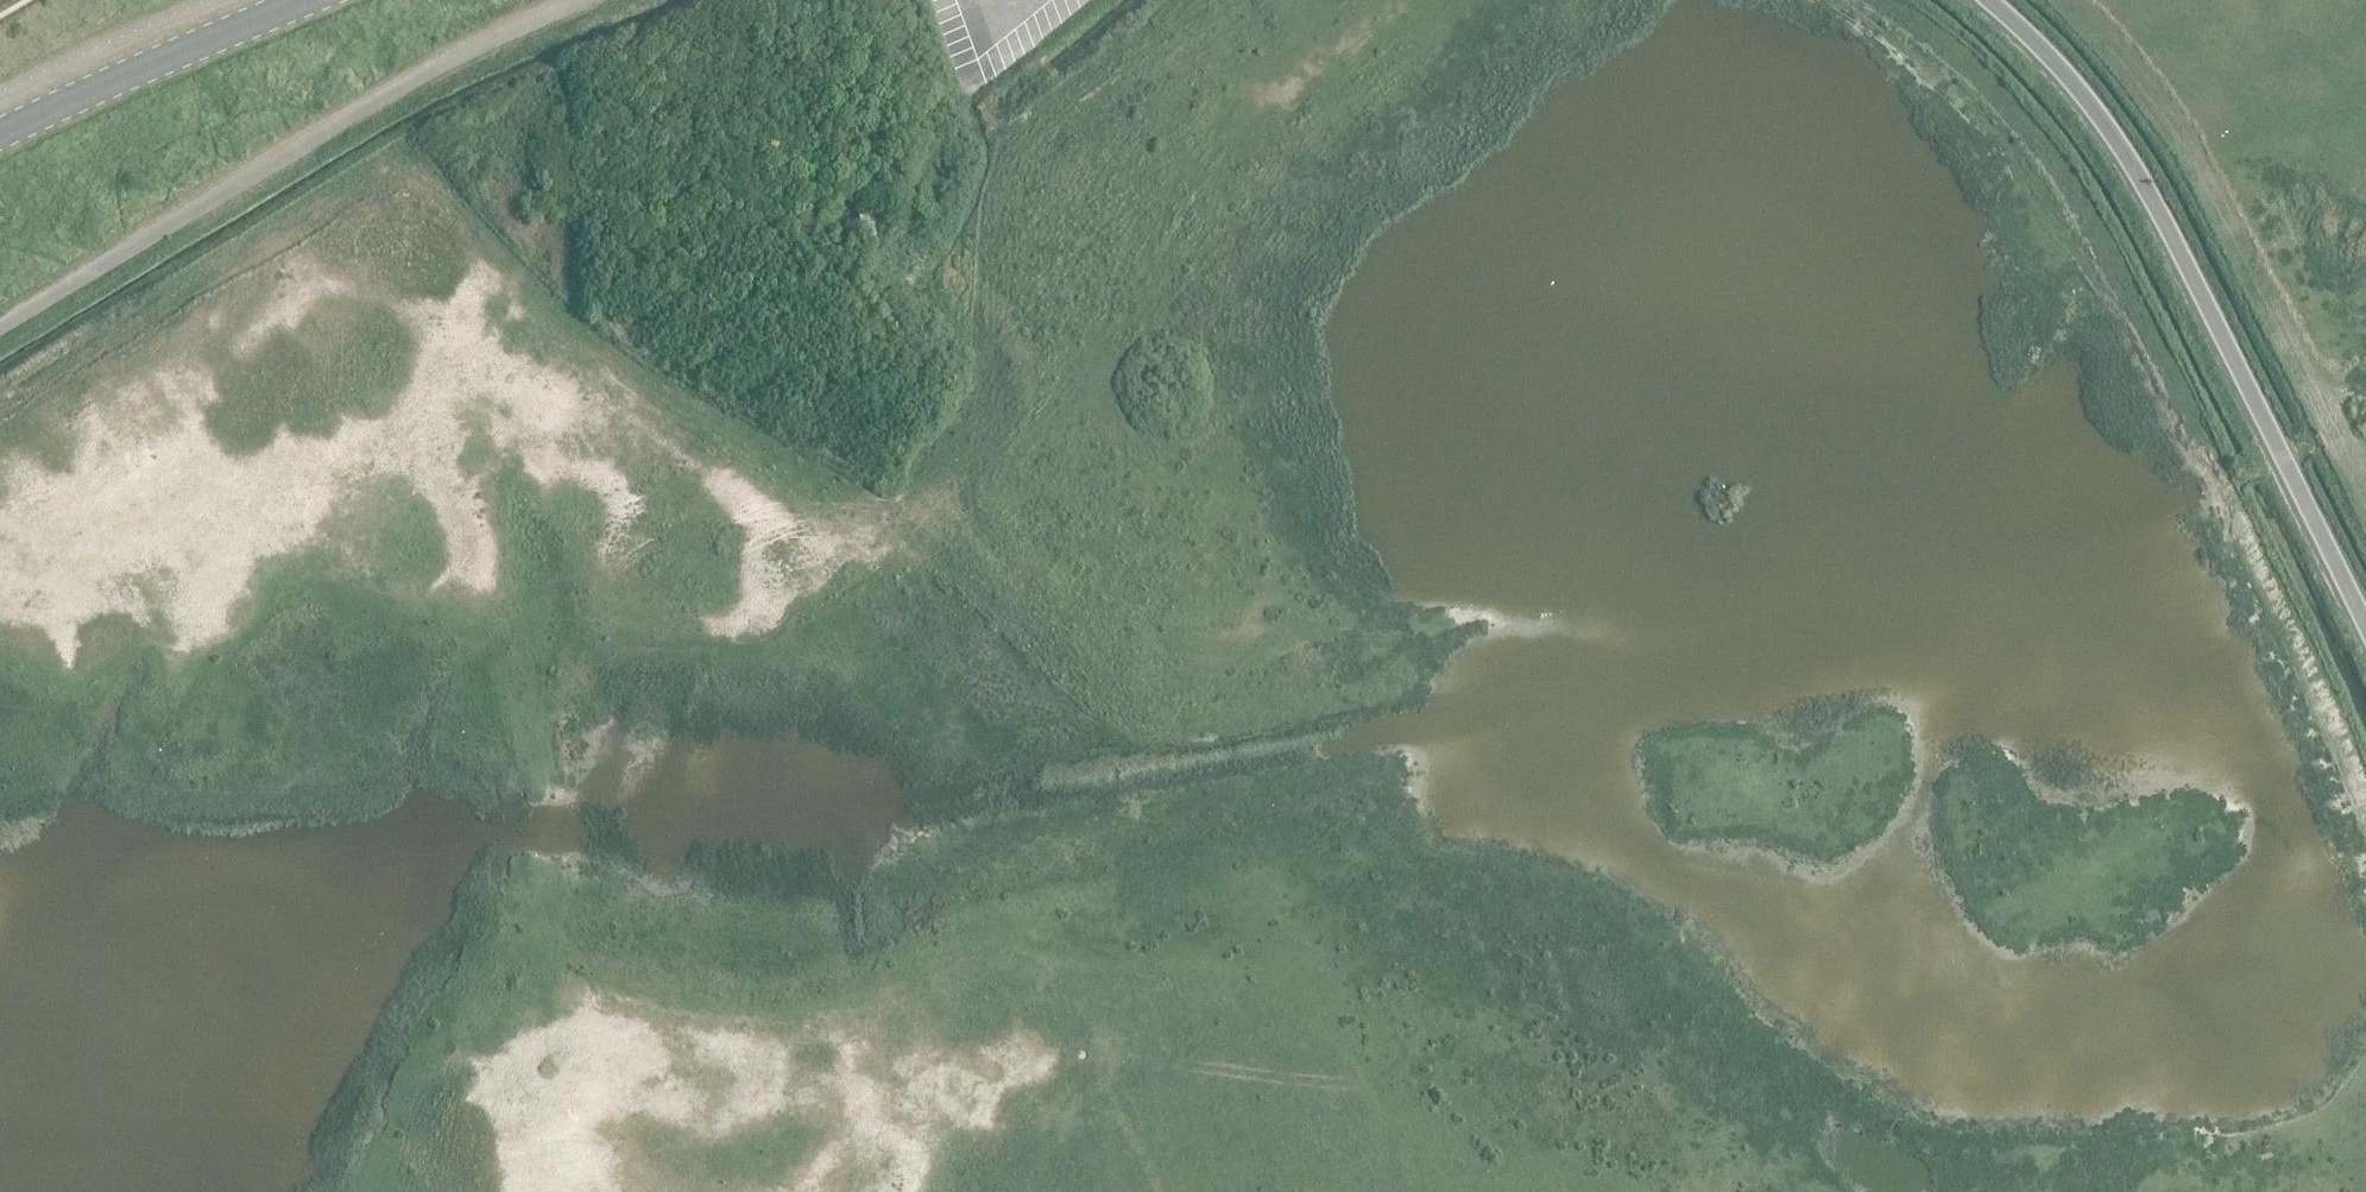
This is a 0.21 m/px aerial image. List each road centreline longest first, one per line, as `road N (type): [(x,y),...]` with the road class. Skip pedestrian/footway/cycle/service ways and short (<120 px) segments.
road 1 (unclassified): [(2365,621),(2127,149),(2029,30),(1991,0)]
road 2 (secondary): [(0,143),(306,0)]

